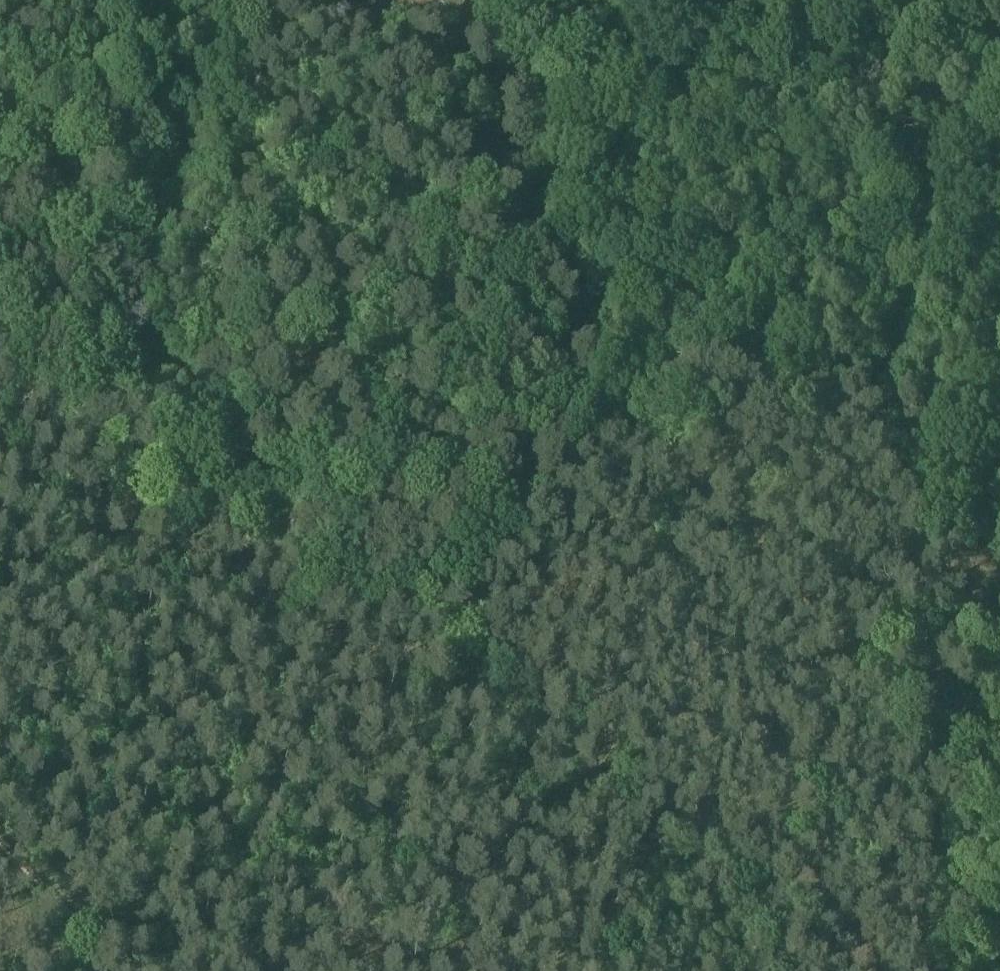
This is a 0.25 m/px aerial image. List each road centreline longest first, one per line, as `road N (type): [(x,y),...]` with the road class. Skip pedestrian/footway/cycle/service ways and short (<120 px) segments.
road 1 (track): [(126,970),(0,849)]

